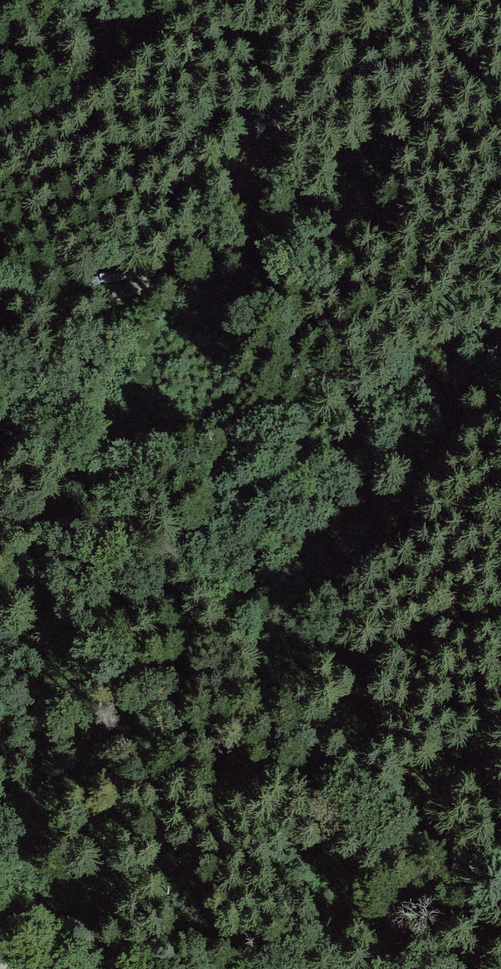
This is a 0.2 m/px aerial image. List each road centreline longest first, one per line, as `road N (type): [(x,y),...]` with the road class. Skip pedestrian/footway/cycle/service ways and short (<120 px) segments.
road 1 (track): [(367,968),(414,905),(0,325)]
road 2 (track): [(357,0),(326,30),(197,215),(0,298)]
road 3 (track): [(365,837),(463,776),(500,736)]

